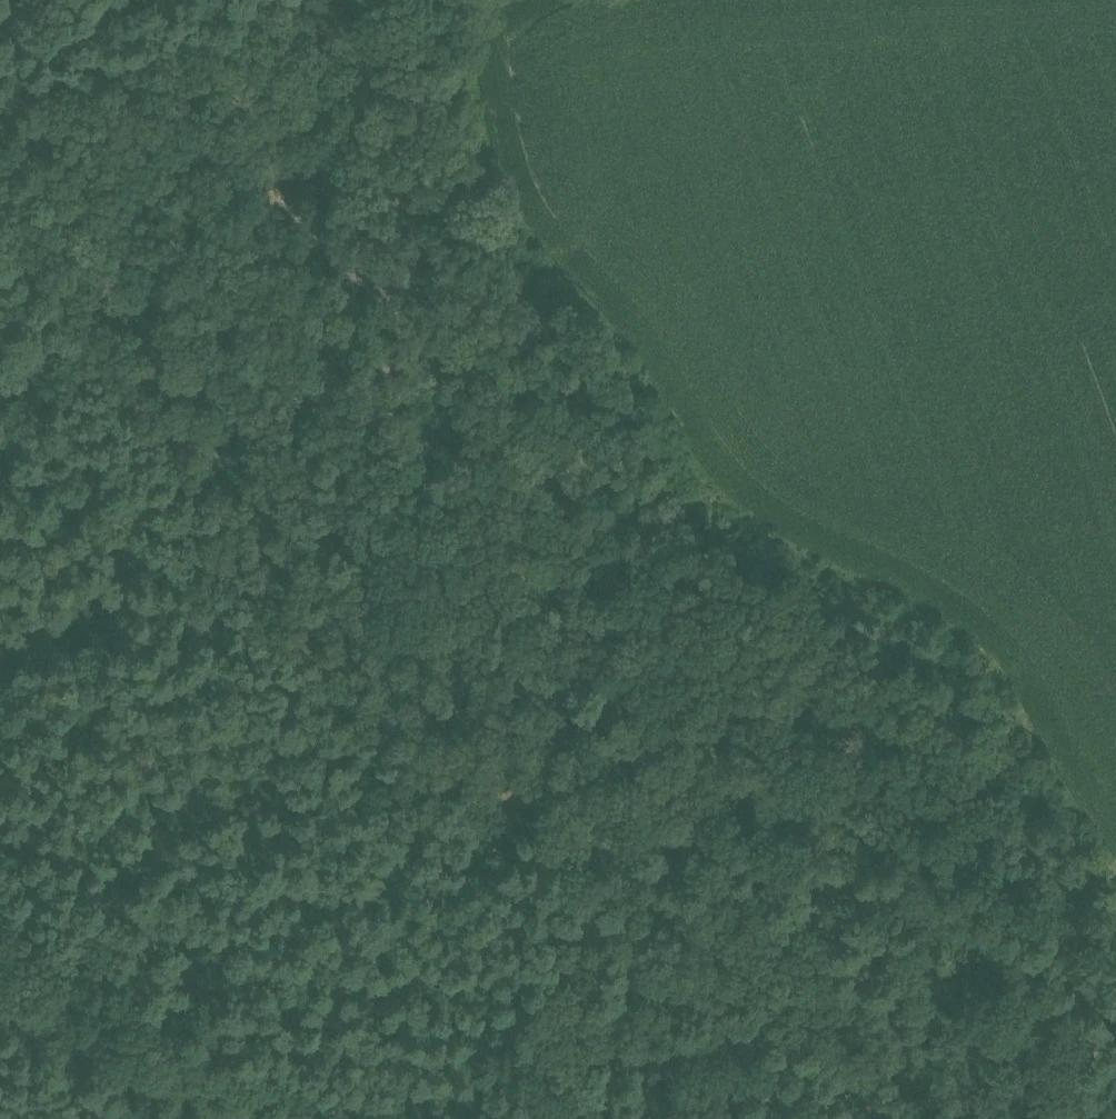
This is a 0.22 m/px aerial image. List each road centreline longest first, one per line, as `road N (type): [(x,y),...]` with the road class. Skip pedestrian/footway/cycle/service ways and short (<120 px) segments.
road 1 (residential): [(0,998),(214,1118)]

